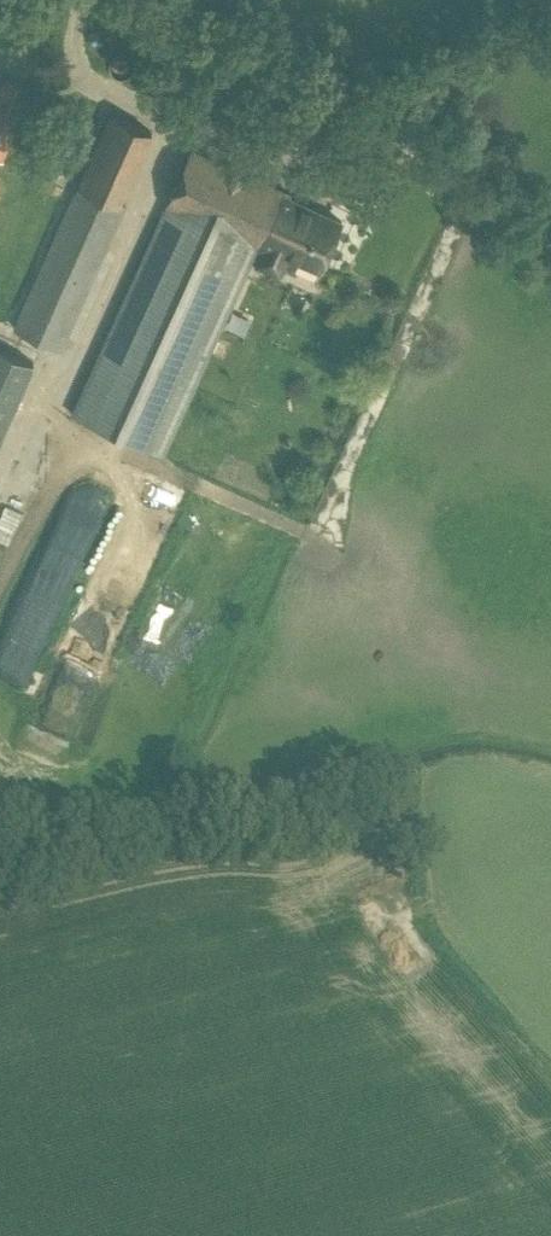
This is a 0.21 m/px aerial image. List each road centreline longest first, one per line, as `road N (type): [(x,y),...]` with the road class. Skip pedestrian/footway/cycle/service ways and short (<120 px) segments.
road 1 (tertiary): [(550,235),(370,113),(145,0)]

